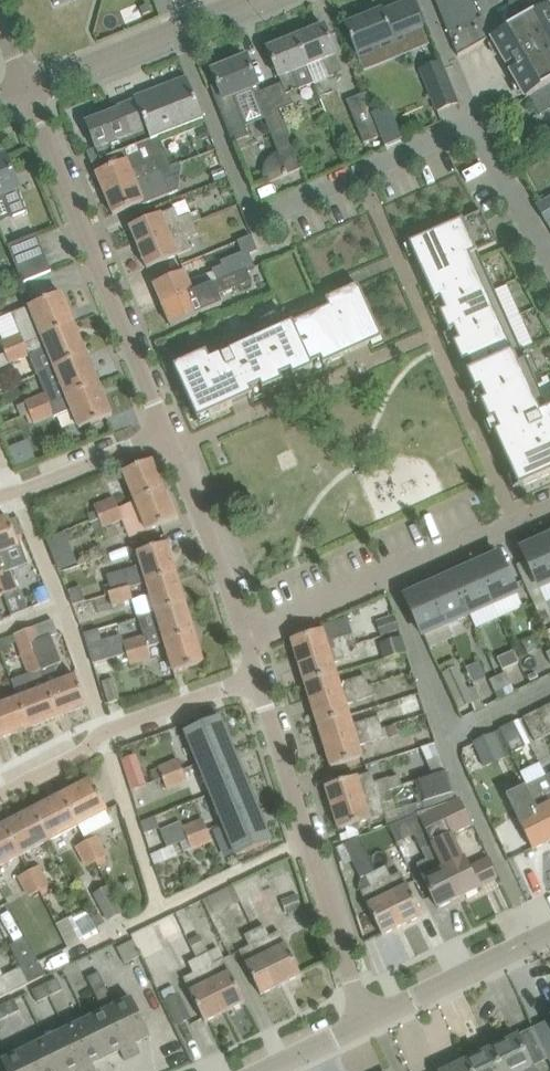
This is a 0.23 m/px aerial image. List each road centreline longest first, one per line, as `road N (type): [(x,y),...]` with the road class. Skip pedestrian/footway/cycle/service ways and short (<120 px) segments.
road 1 (residential): [(170,434),(30,91)]
road 2 (residential): [(368,1020),(263,687)]
road 3 (residential): [(244,632),(549,503)]
road 4 (residential): [(0,789),(263,687)]
road 5 (unclassified): [(30,91),(256,0)]
road 6 (residential): [(244,632),(170,434)]
road 7 (unclassified): [(368,1020),(549,929)]
road 8 (residential): [(0,501),(170,434)]

